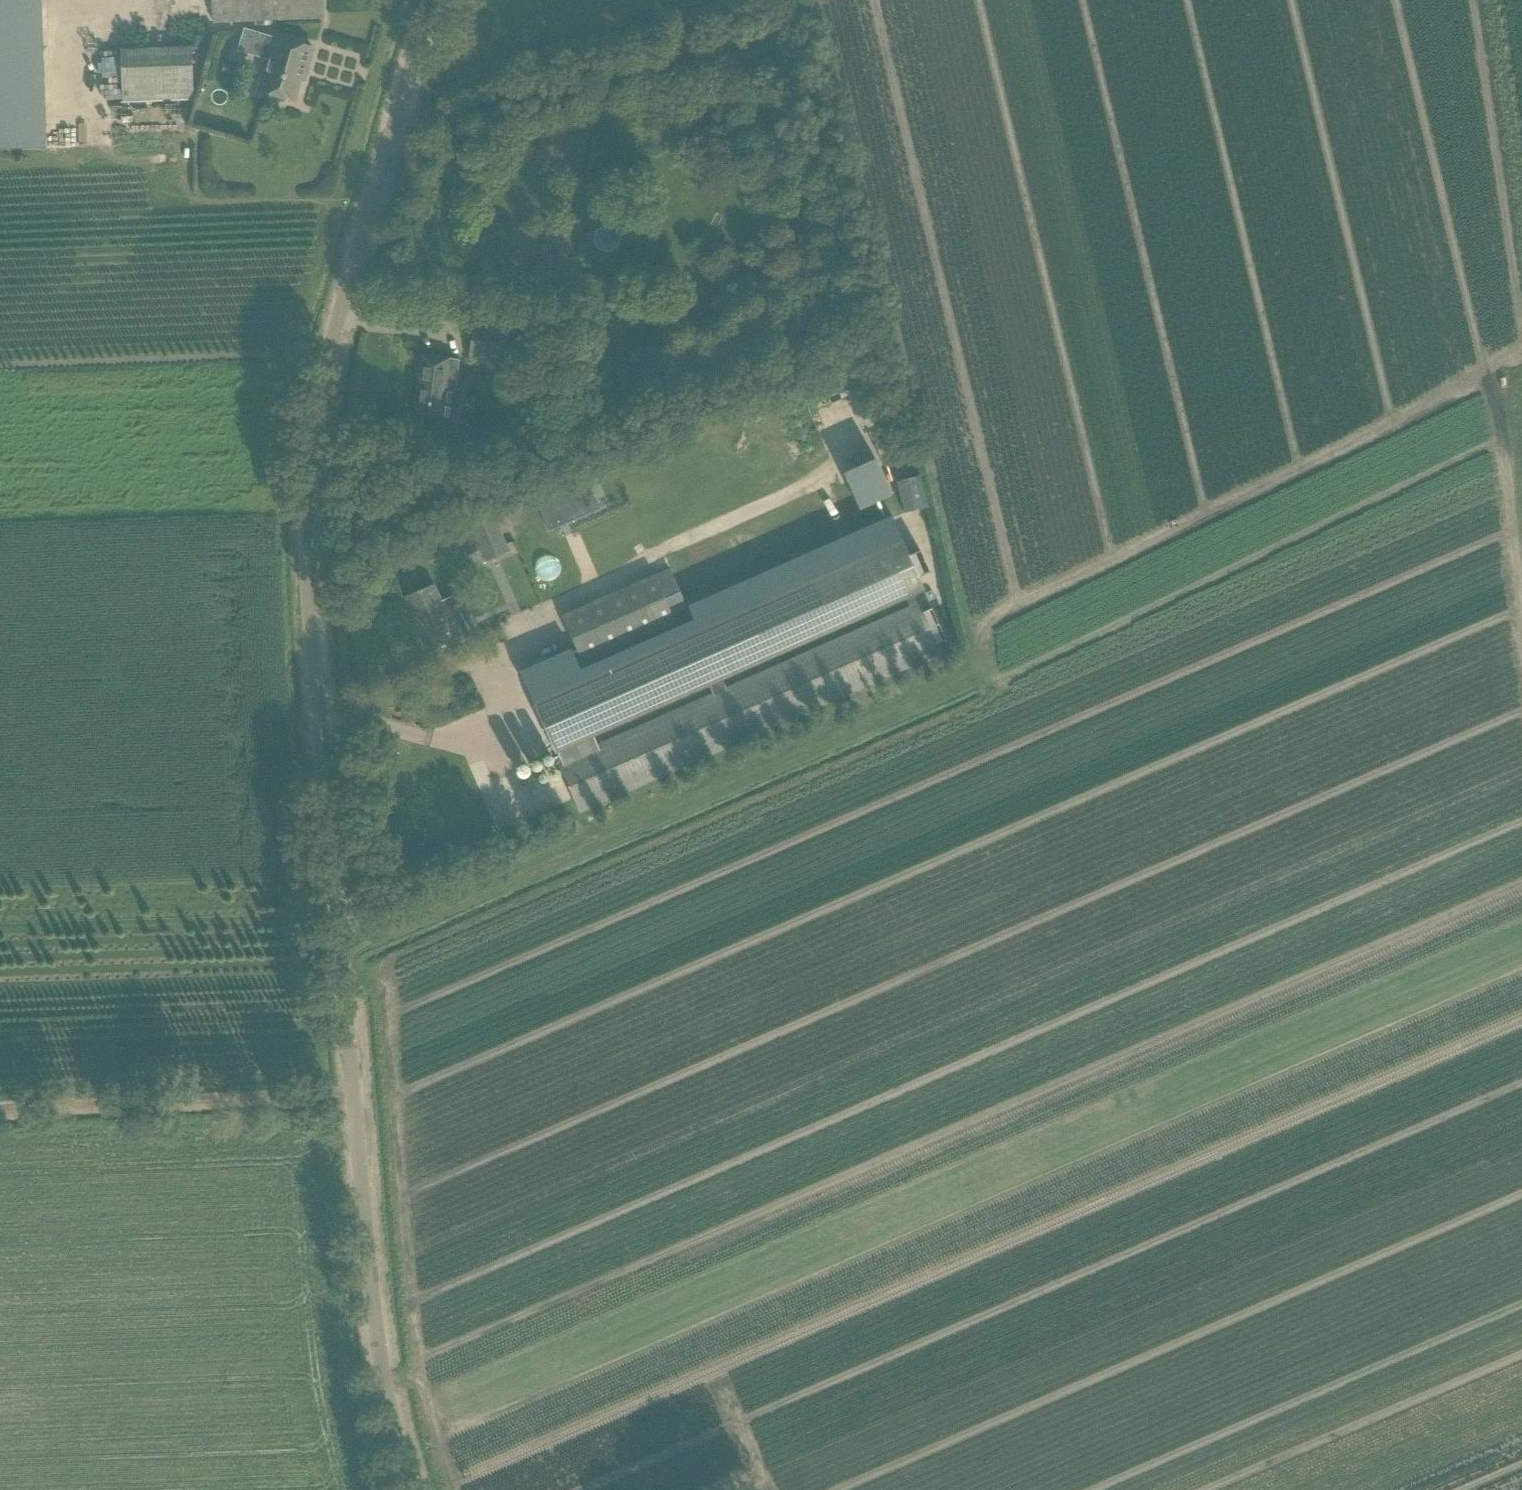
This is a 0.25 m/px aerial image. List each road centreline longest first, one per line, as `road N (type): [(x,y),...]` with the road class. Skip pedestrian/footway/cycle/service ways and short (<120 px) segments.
road 1 (unclassified): [(414,1489),(389,1405),(343,960),(311,568),(311,457),(320,381),(437,0)]
road 2 (track): [(359,1108),(0,1120)]

